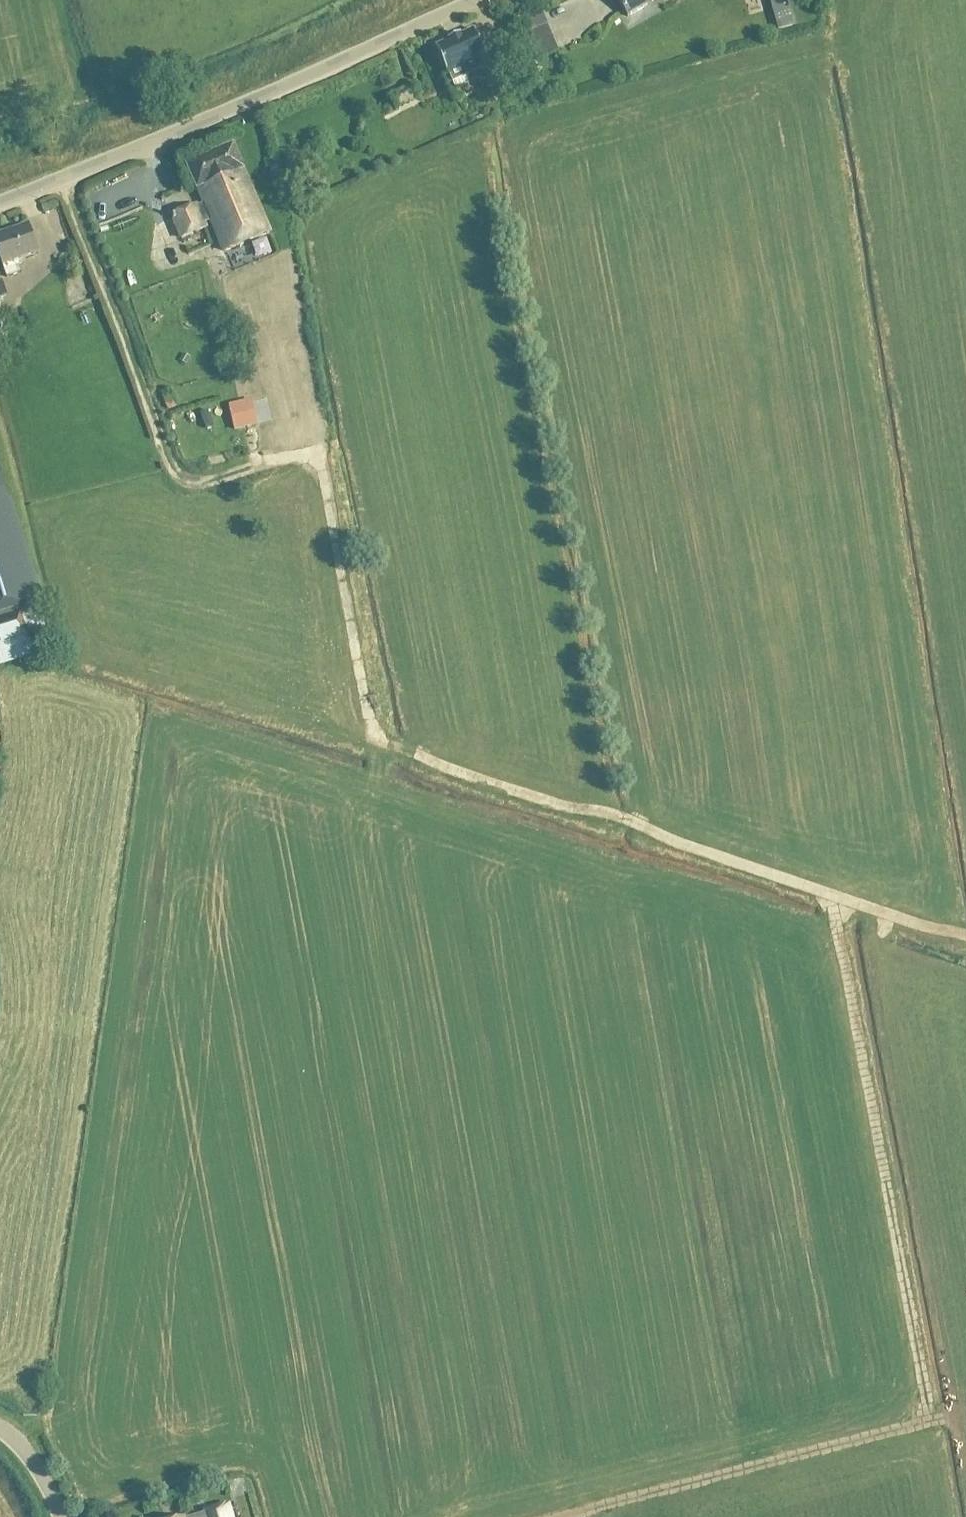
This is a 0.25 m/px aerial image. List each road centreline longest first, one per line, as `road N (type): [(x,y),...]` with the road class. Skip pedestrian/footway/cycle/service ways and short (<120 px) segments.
road 1 (track): [(965,935),(425,761),(376,737),(322,462),(302,456),(253,466)]
road 2 (track): [(559,1516),(928,1420),(829,894)]
road 3 (unclassified): [(0,203),(472,0)]
road 4 (track): [(59,179),(173,469),(196,480),(253,466)]

